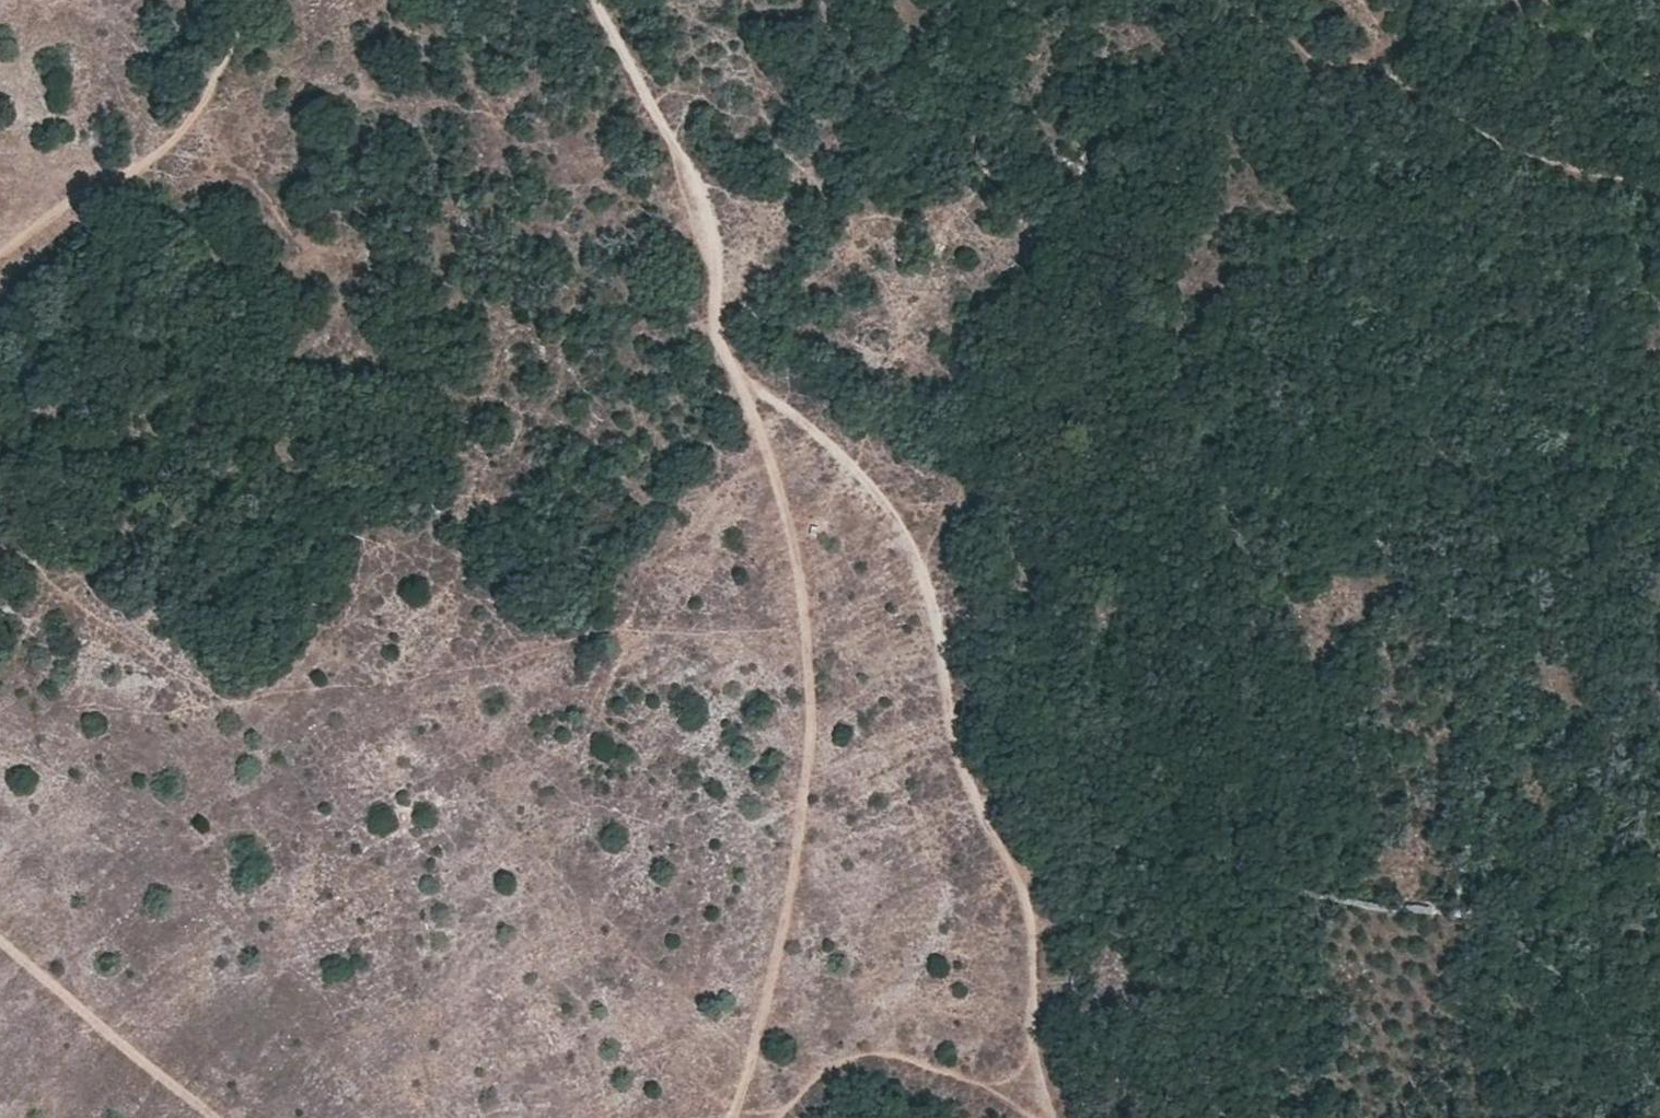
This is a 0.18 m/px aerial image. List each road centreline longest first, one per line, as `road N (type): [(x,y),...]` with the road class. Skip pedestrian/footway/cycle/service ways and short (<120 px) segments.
road 1 (track): [(589,0),(670,132),(717,264),(711,319),(744,387),(817,687),(801,817),(726,1117)]
road 2 (track): [(1224,0),(1472,127),(1596,178),(1659,191)]
road 3 (track): [(0,258),(162,145),(250,0)]
road 4 (track): [(0,944),(222,1117)]

